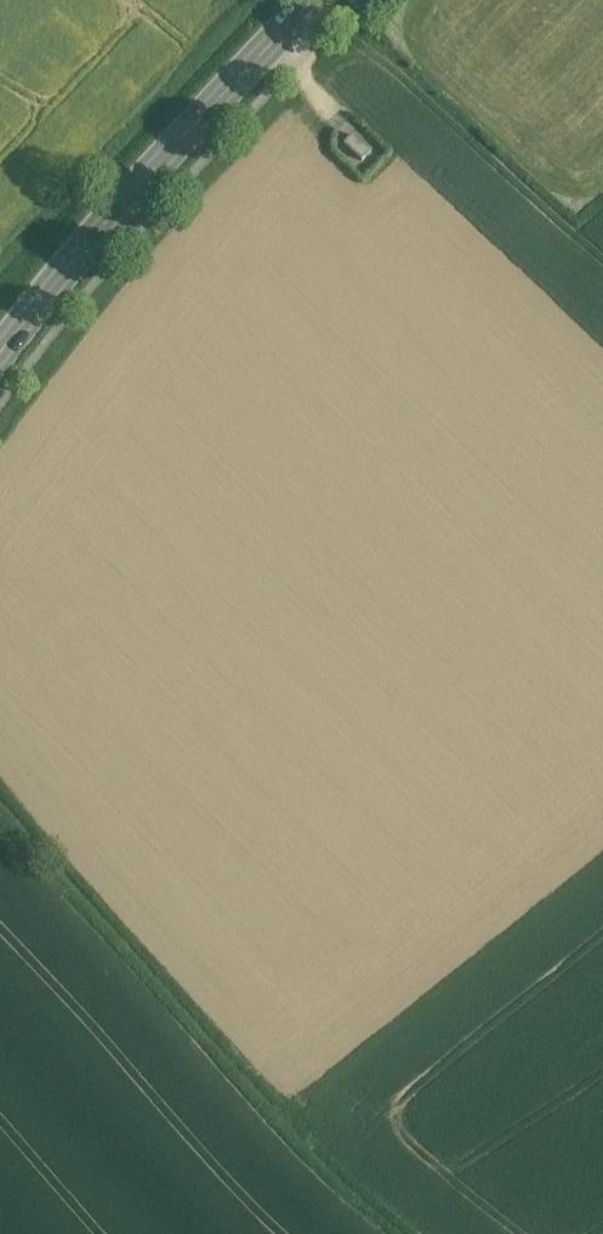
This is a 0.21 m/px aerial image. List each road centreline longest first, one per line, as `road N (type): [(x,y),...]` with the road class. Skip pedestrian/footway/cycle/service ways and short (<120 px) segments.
road 1 (secondary): [(0,363),(73,265),(315,0)]

